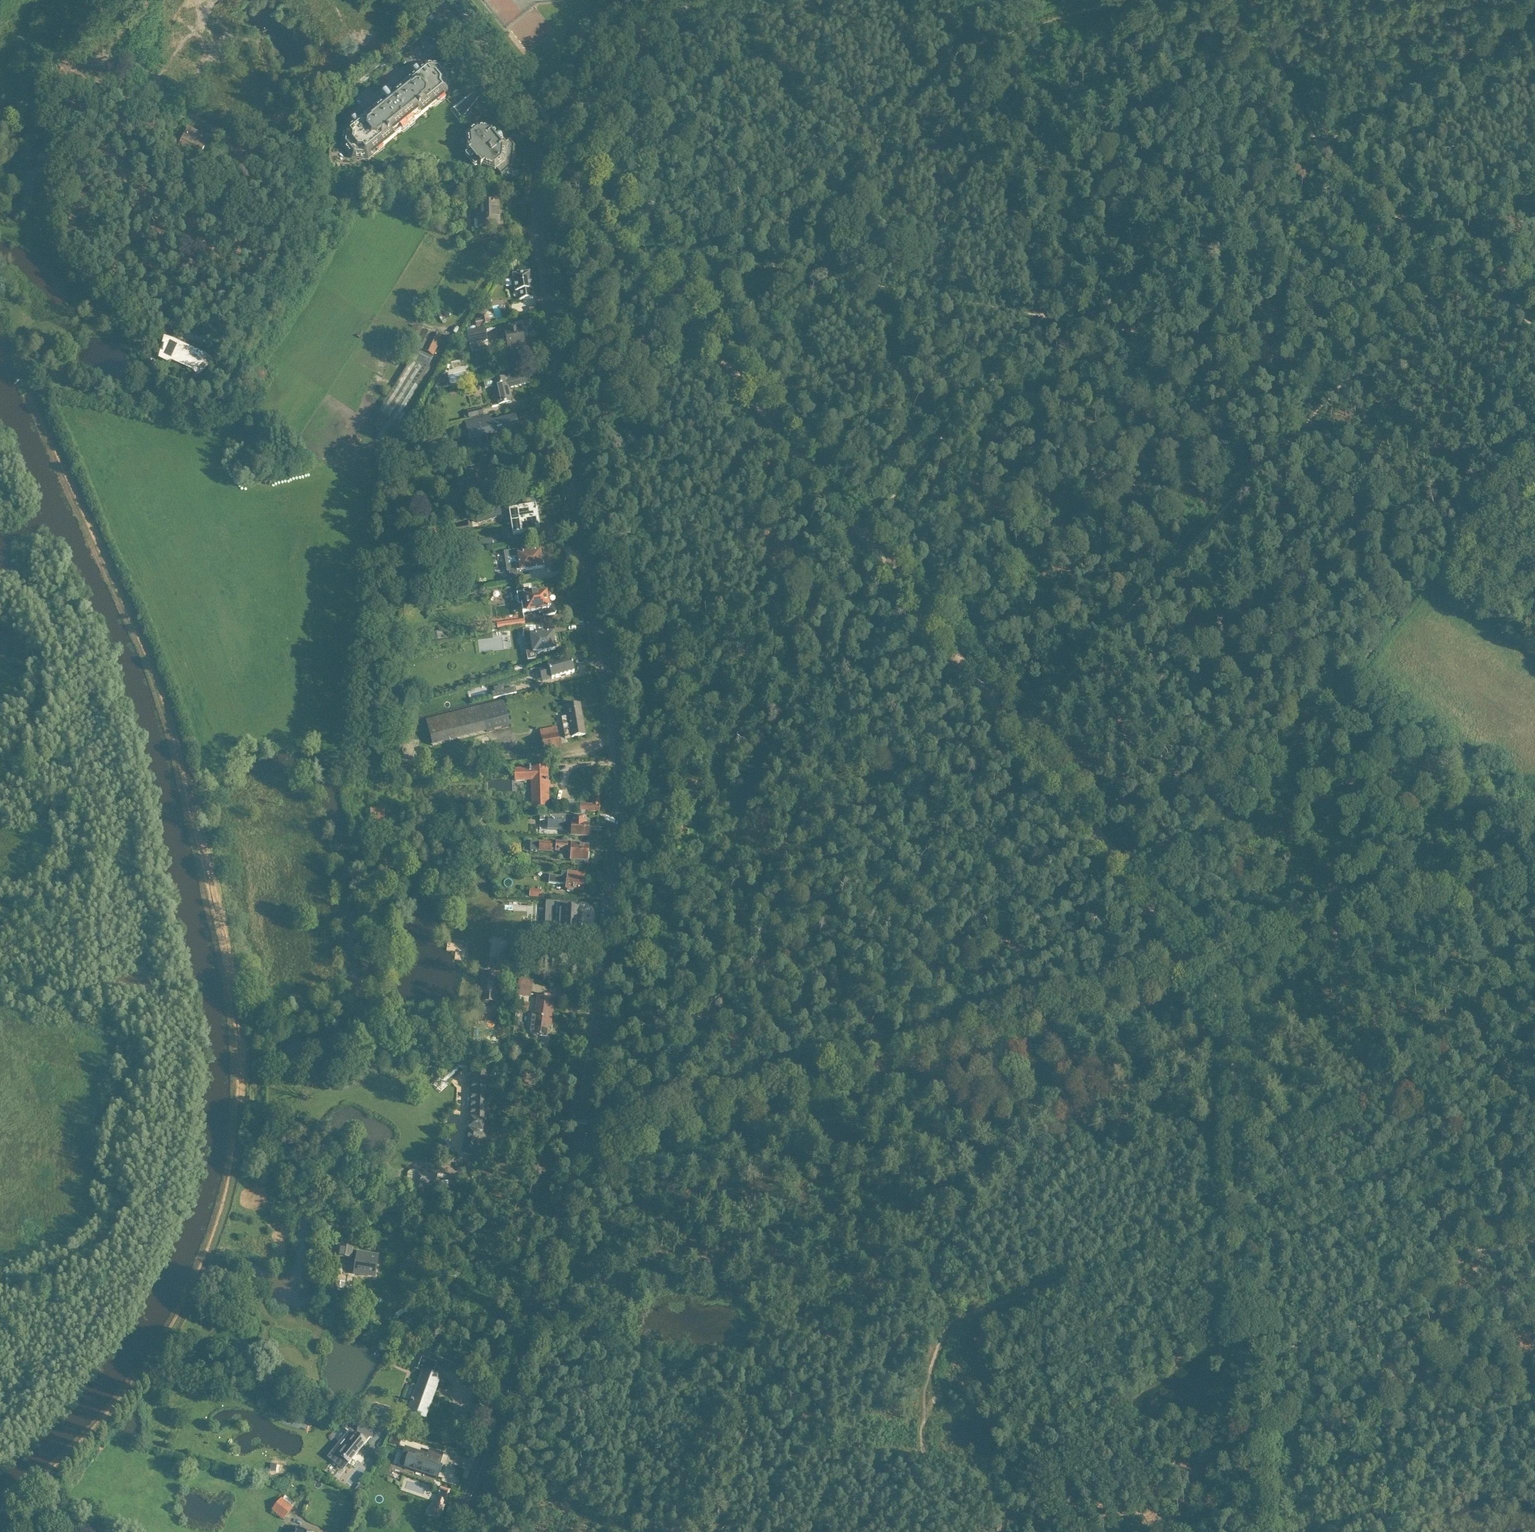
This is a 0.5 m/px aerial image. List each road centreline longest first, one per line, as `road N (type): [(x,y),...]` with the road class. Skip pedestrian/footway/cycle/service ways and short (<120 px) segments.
road 1 (track): [(549,141),(1209,974)]
road 2 (tertiary): [(577,1158),(620,799),(536,219),(549,141)]
road 3 (unclassified): [(577,1158),(1534,878)]
road 4 (tertiary): [(455,1531),(526,1339),(577,1158)]
road 5 (track): [(1265,1462),(1242,1278),(1243,1171)]
road 6 (track): [(1243,1171),(1234,1039),(1209,974)]
road 7 (tertiary): [(549,141),(691,0)]
road 8 (unclassified): [(549,141),(434,0)]

